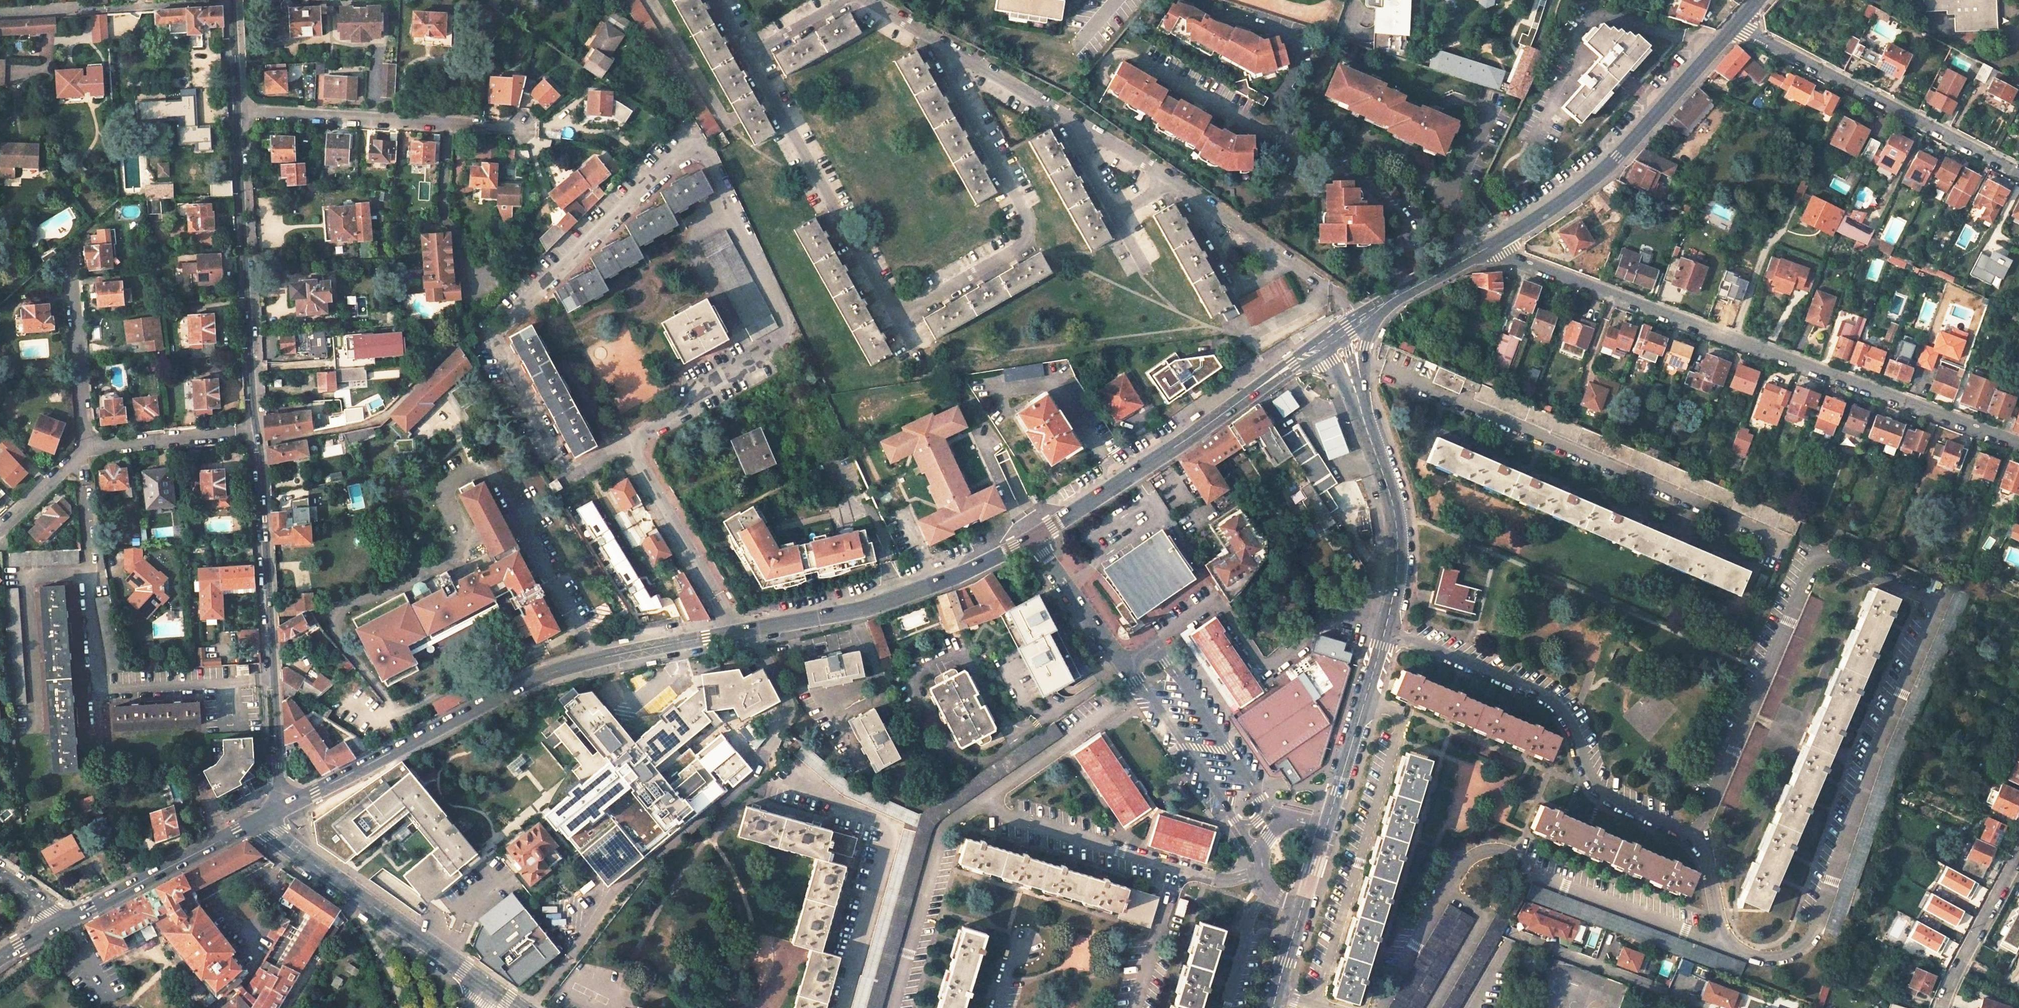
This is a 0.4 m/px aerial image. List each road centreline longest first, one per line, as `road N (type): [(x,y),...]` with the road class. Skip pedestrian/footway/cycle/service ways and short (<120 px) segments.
road 1 (primary): [(1032,538),(857,609),(562,667),(289,805)]
road 2 (residential): [(749,55),(897,315),(1019,248),(1029,226),(923,31)]
road 3 (unclassified): [(1494,244),(2018,443)]
road 4 (residential): [(1361,319),(1329,287),(1148,165),(923,31)]
road 5 (secondary): [(1360,404),(1389,491),(1398,558),(1384,633),(1326,827)]
road 6 (secondary): [(289,805),(280,785),(257,427)]
road 7 (primary): [(1319,346),(1032,538)]
road 8 (primary): [(1740,23),(1618,156),(1494,244)]
road 9 (secondary): [(257,427),(237,112)]
road 10 (unclassified): [(1740,23),(2018,171)]
road 11 (residential): [(237,112),(520,127),(529,142)]
road 12 (secondary): [(262,818),(290,848),(490,988)]
road 13 (residential): [(232,0),(0,15)]
road 14 (primary): [(262,818),(57,926)]
road 15 (residential): [(1265,806),(1156,645),(1126,665)]
road 16 (residential): [(72,251),(84,450)]
road 17 (residential): [(1126,665),(1240,827)]
road 18 (residential): [(84,450),(257,427)]
road 19 (residential): [(2018,859),(1941,1007)]
road 20 (residential): [(1032,538),(1126,665)]

